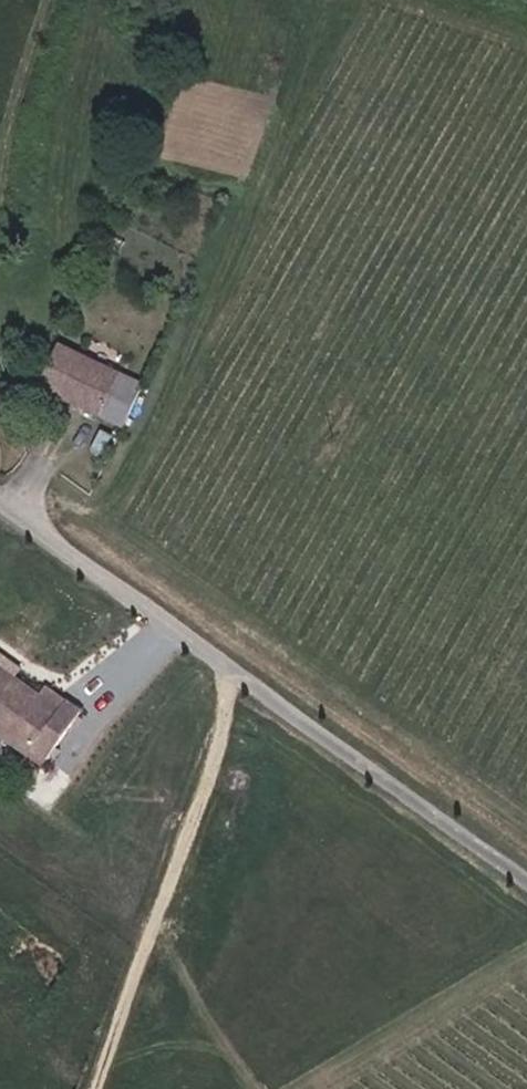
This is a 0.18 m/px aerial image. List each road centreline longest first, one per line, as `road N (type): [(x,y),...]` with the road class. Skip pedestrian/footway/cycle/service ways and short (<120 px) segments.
road 1 (track): [(232,666),(224,710),(91,1088)]

